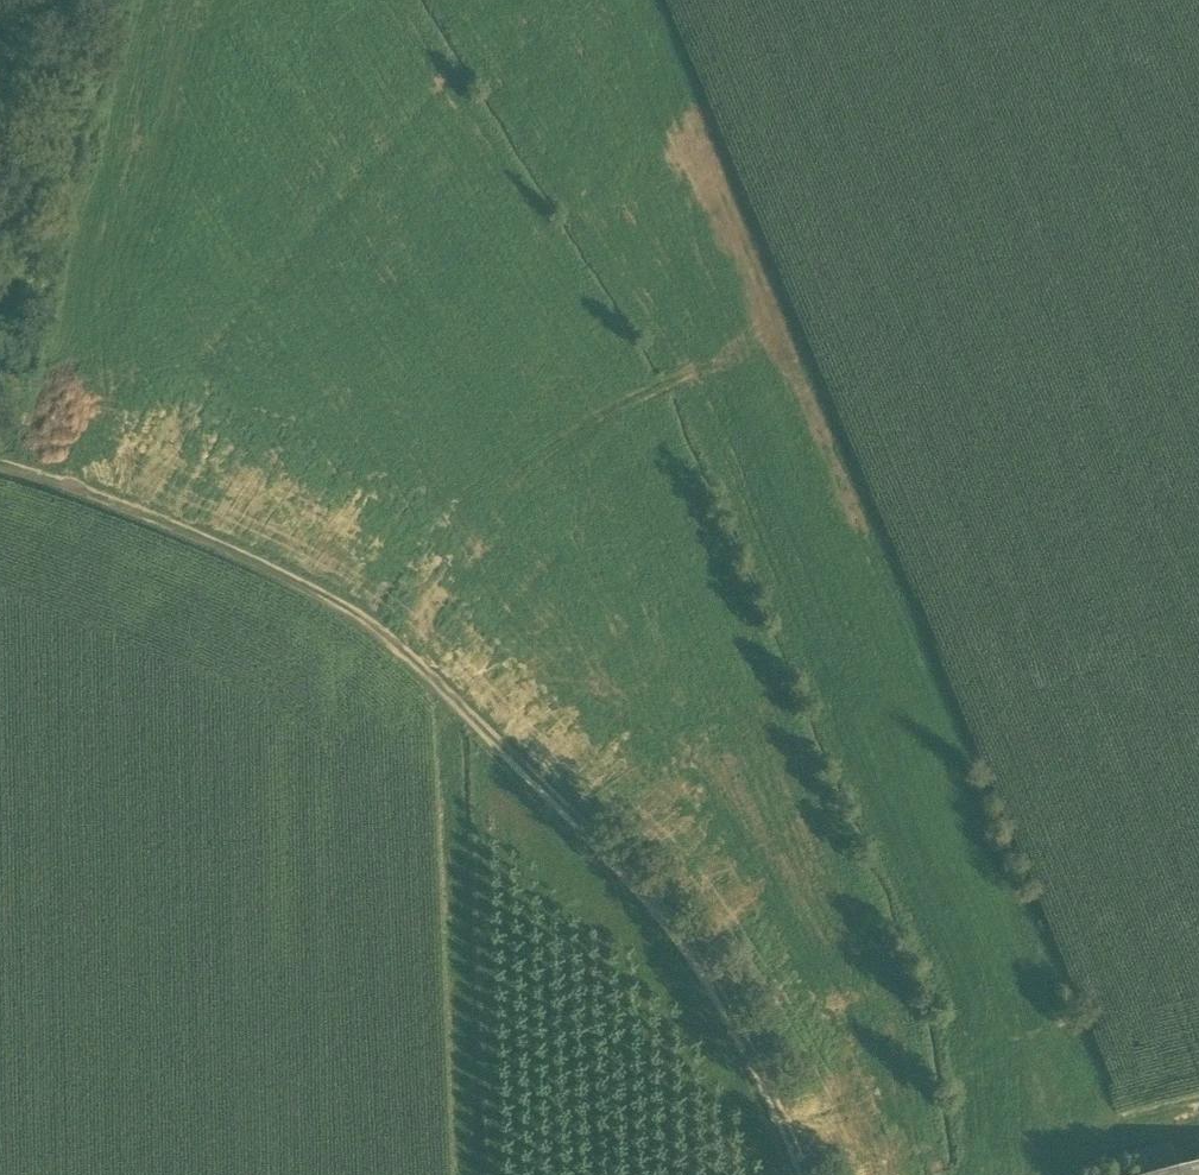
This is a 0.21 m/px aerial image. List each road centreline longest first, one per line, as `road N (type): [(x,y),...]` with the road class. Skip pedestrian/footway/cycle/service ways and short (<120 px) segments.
road 1 (track): [(0,465),(194,533),(359,614),(660,905),(780,1108),(806,1174)]

